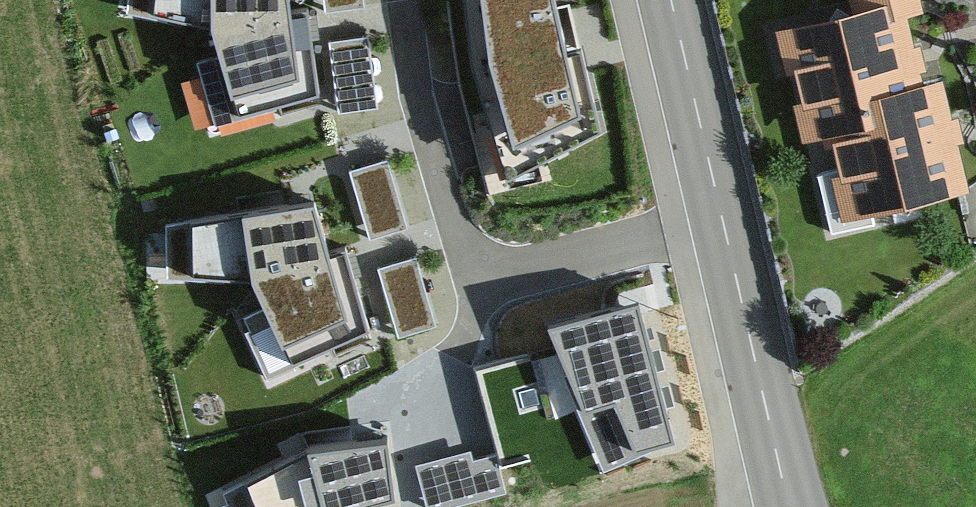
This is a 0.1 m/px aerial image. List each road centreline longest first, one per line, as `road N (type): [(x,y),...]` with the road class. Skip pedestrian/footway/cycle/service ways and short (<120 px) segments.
road 1 (residential): [(724,229),(509,279),(469,263),(420,119),(405,9)]
road 2 (tertiary): [(794,506),(724,229)]
road 3 (tertiary): [(724,229),(670,0)]

